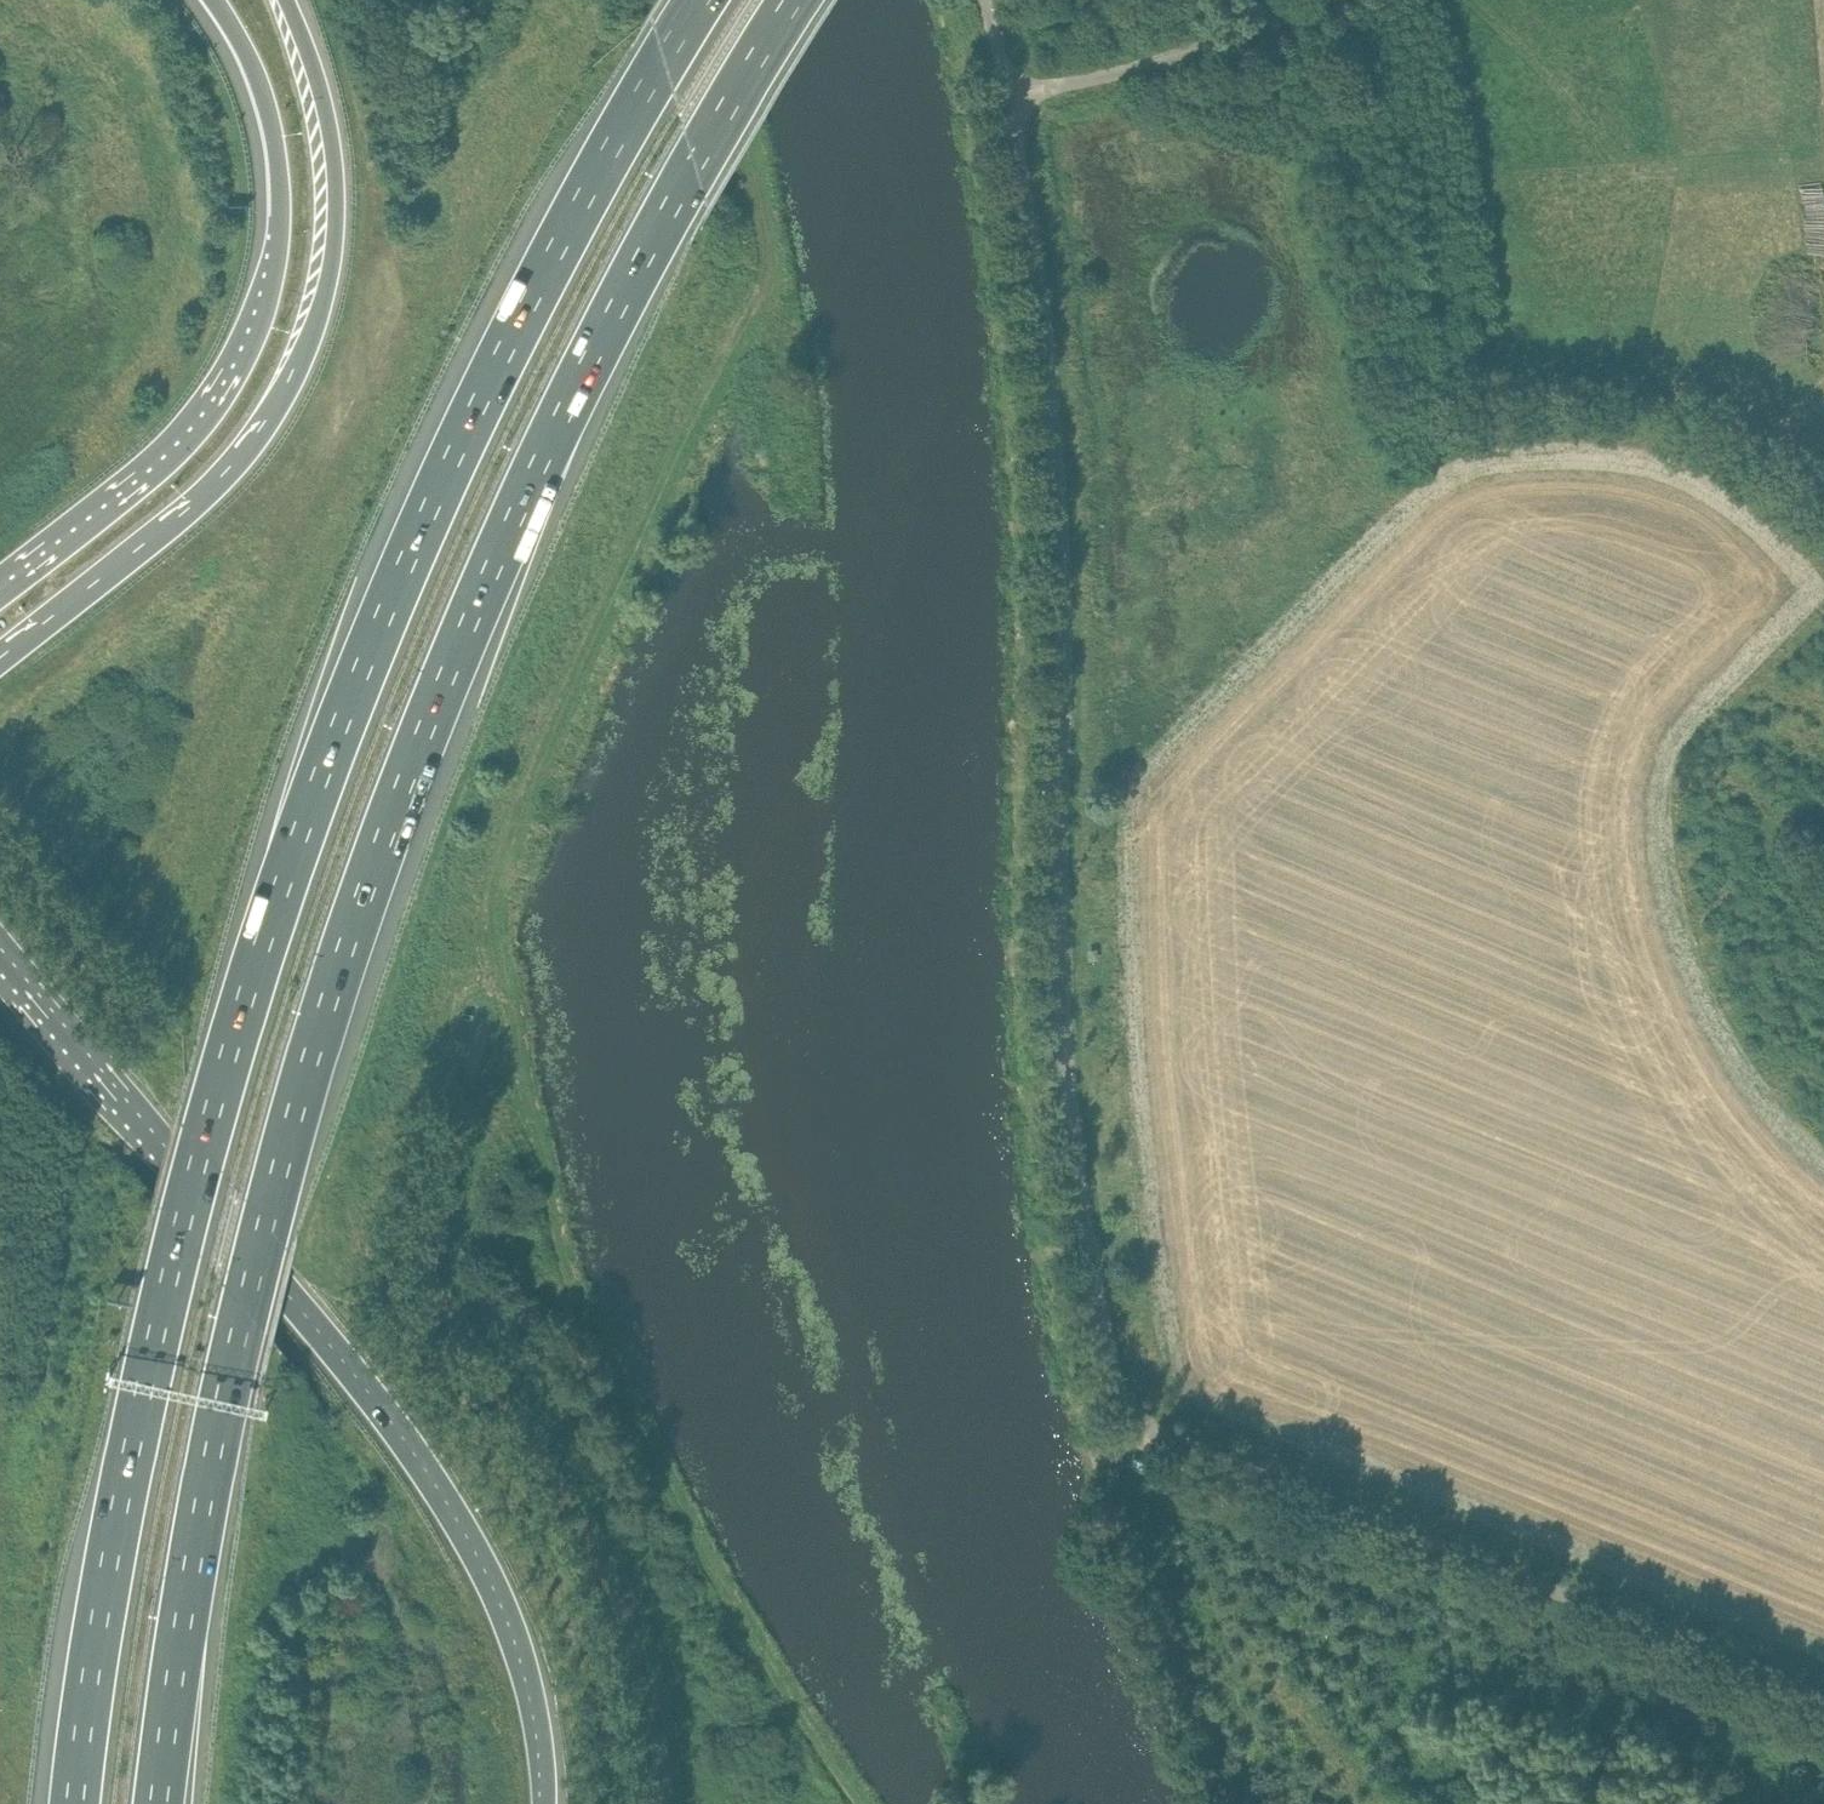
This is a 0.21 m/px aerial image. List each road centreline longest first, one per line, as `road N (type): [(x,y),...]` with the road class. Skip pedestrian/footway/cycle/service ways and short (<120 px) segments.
road 1 (unclassified): [(1823,1697),(1176,1443),(1142,1424),(1120,1398),(1107,1360),(1064,1037),(1061,516),(1041,293),(1007,96)]
road 2 (motorway): [(159,1803),(212,1460),(245,1309),(350,935),(447,678),(555,431),(695,160),(793,0)]
road 3 (motorway): [(699,0),(554,251),(407,558),(271,911),(201,1146),(132,1442),(75,1803)]
road 4 (track): [(699,0),(760,210),(758,285),(608,592),(488,893),(538,1195),(585,1364),(646,1474)]
road 5 (motorway): [(546,1803),(530,1682),(468,1534),(394,1424),(0,948)]
road 6 (motorway): [(0,657),(230,466),(294,368),(323,300),(334,254),(331,139),(314,69),(286,0)]
road 7 (motorway): [(217,0),(246,48),(277,160),(277,266),(256,335),(218,408),(185,448),(0,596)]
road 8 (unclassified): [(1007,96),(1154,66),(1308,0)]

